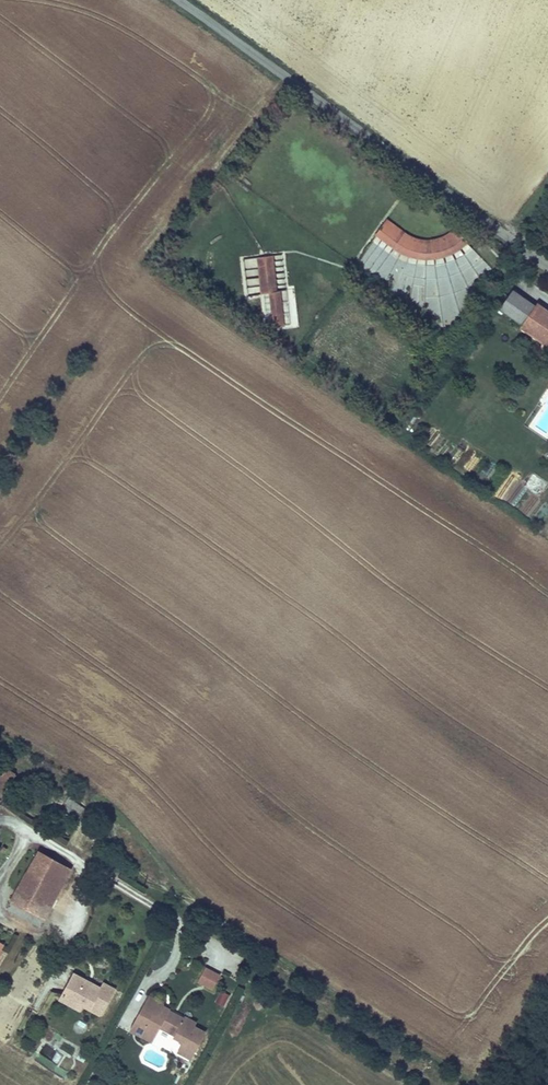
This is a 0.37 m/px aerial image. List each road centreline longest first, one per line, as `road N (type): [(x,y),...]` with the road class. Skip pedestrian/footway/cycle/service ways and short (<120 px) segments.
road 1 (unclassified): [(179,0),(547,266)]
road 2 (residential): [(0,822),(17,824),(176,922),(177,955),(142,990),(122,1027)]

